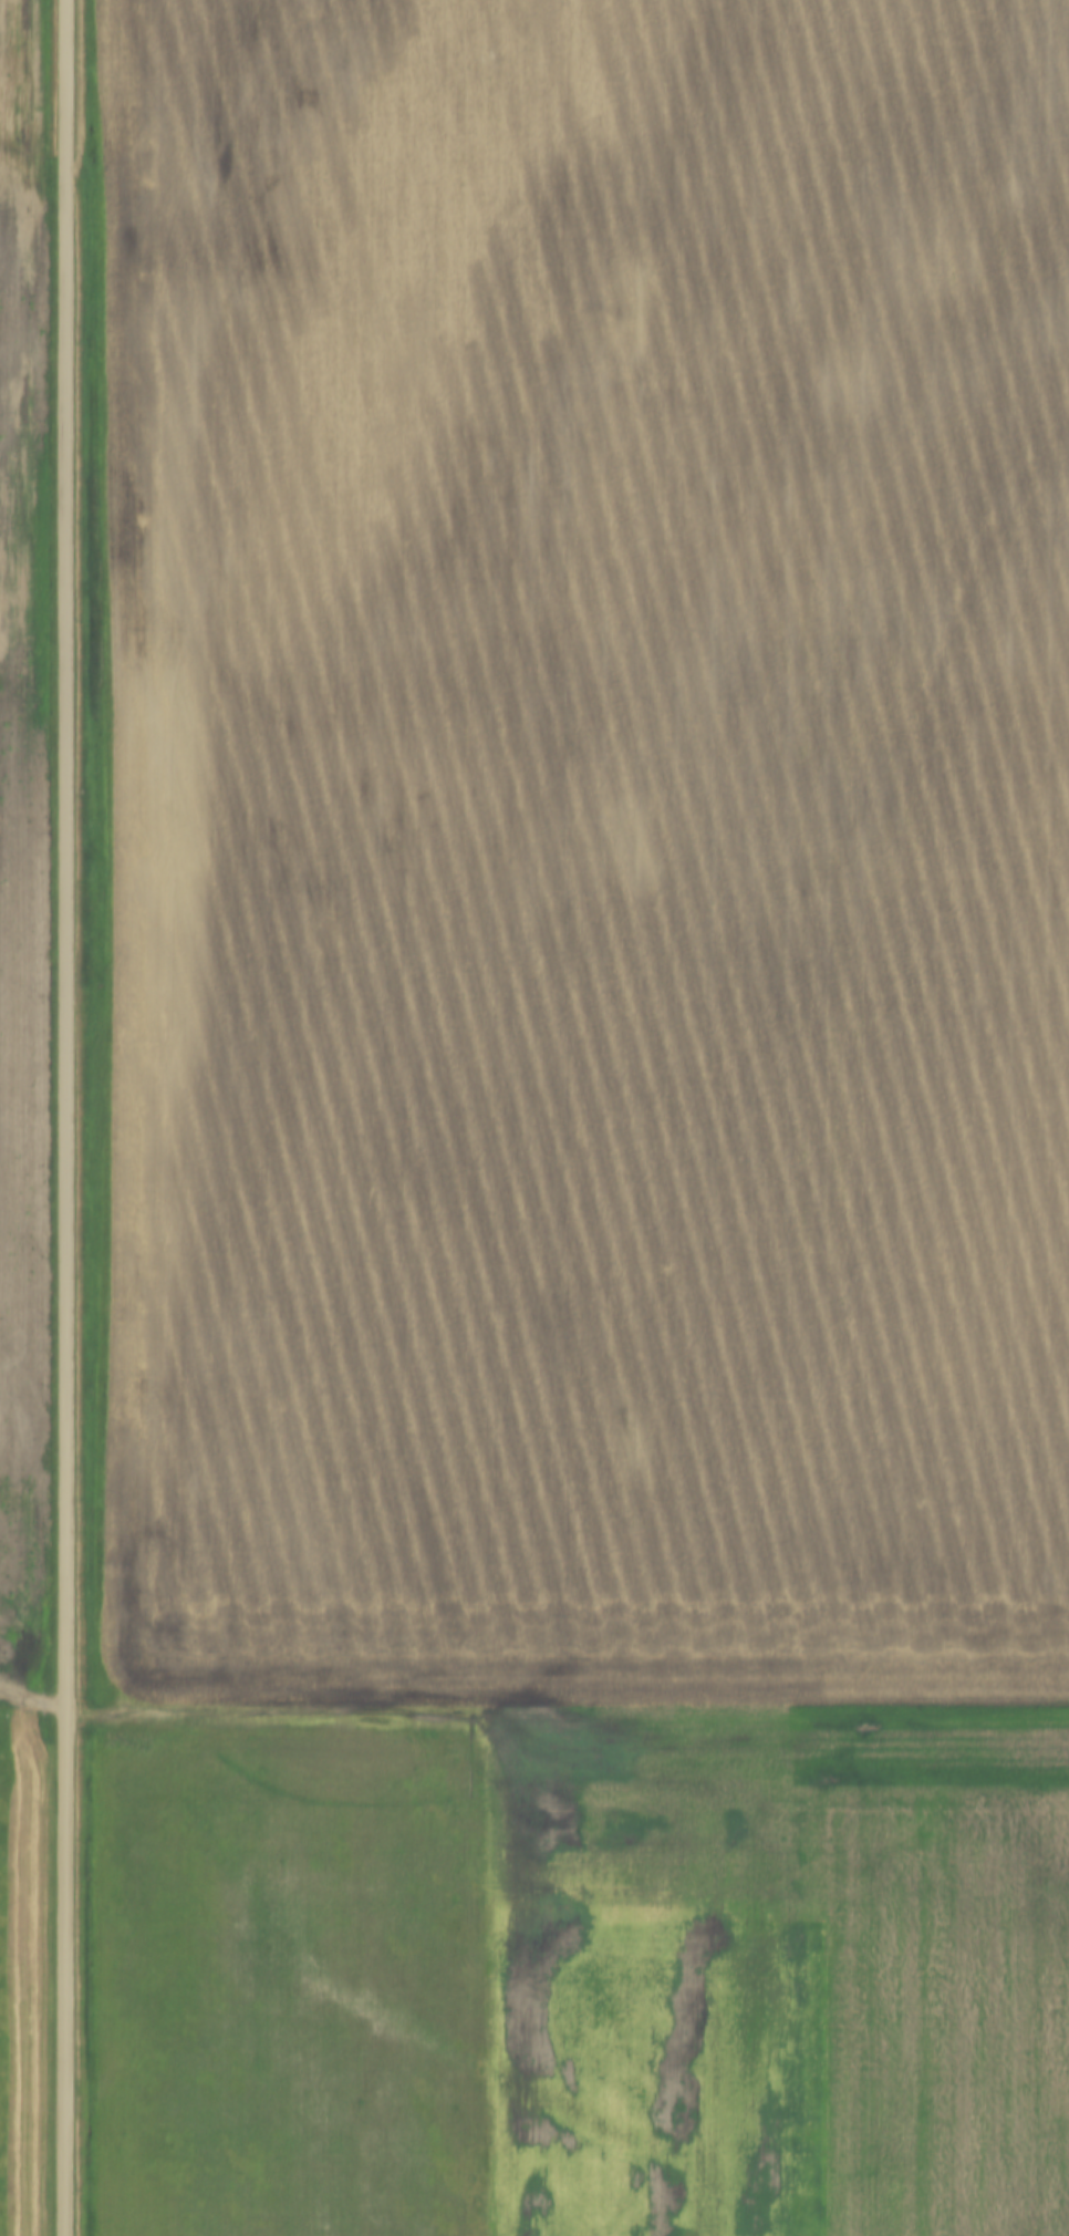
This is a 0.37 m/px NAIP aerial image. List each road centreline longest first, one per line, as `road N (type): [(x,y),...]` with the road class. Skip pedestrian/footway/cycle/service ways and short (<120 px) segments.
road 1 (residential): [(71,2235),(71,0)]

